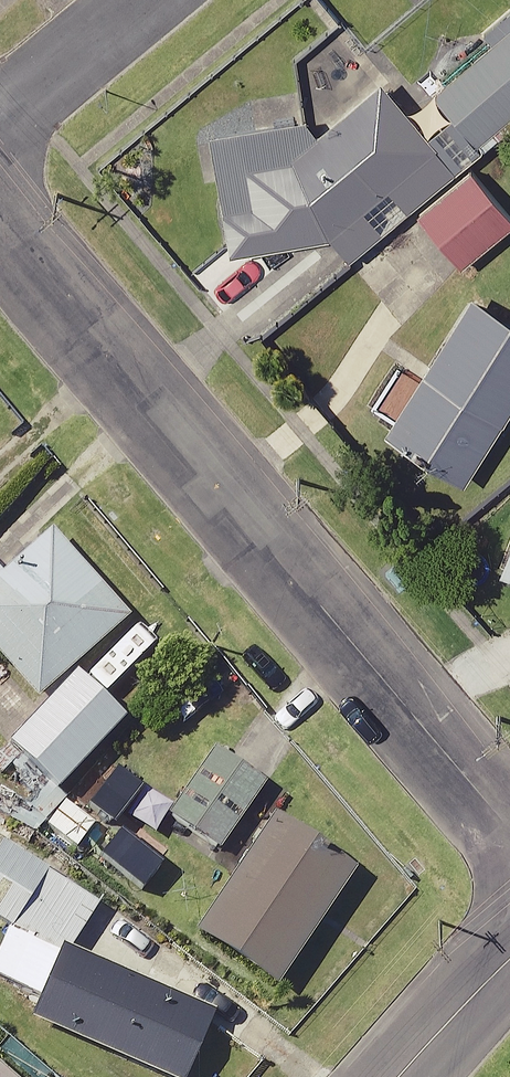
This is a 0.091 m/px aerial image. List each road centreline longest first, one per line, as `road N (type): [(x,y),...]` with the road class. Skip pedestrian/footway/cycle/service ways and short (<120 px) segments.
road 1 (residential): [(0,238),(509,885)]
road 2 (residential): [(149,0),(0,124)]
road 3 (tertiary): [(421,1076),(509,976)]

